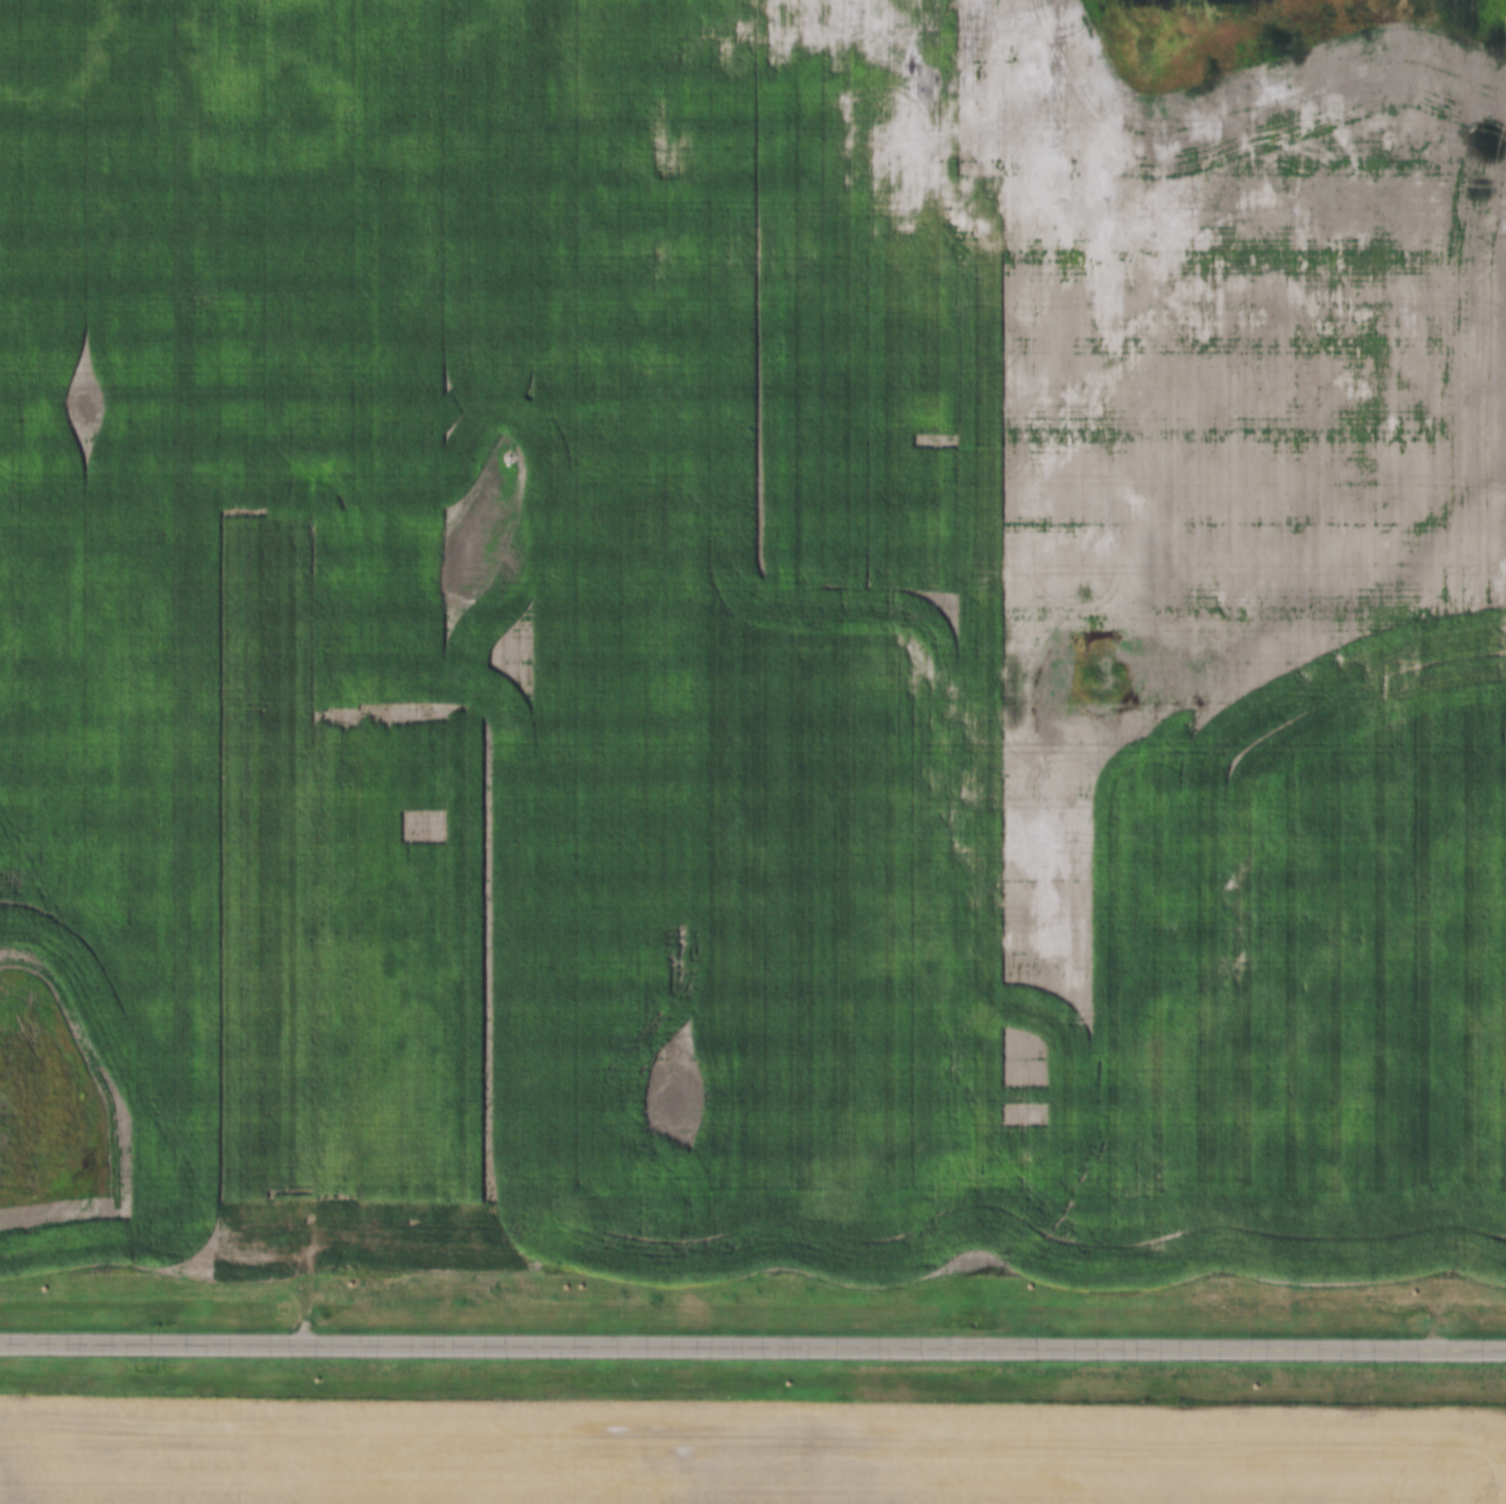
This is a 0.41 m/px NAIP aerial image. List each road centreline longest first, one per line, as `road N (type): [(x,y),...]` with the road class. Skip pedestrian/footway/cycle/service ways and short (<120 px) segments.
road 1 (secondary): [(0,1342),(1505,1350)]

